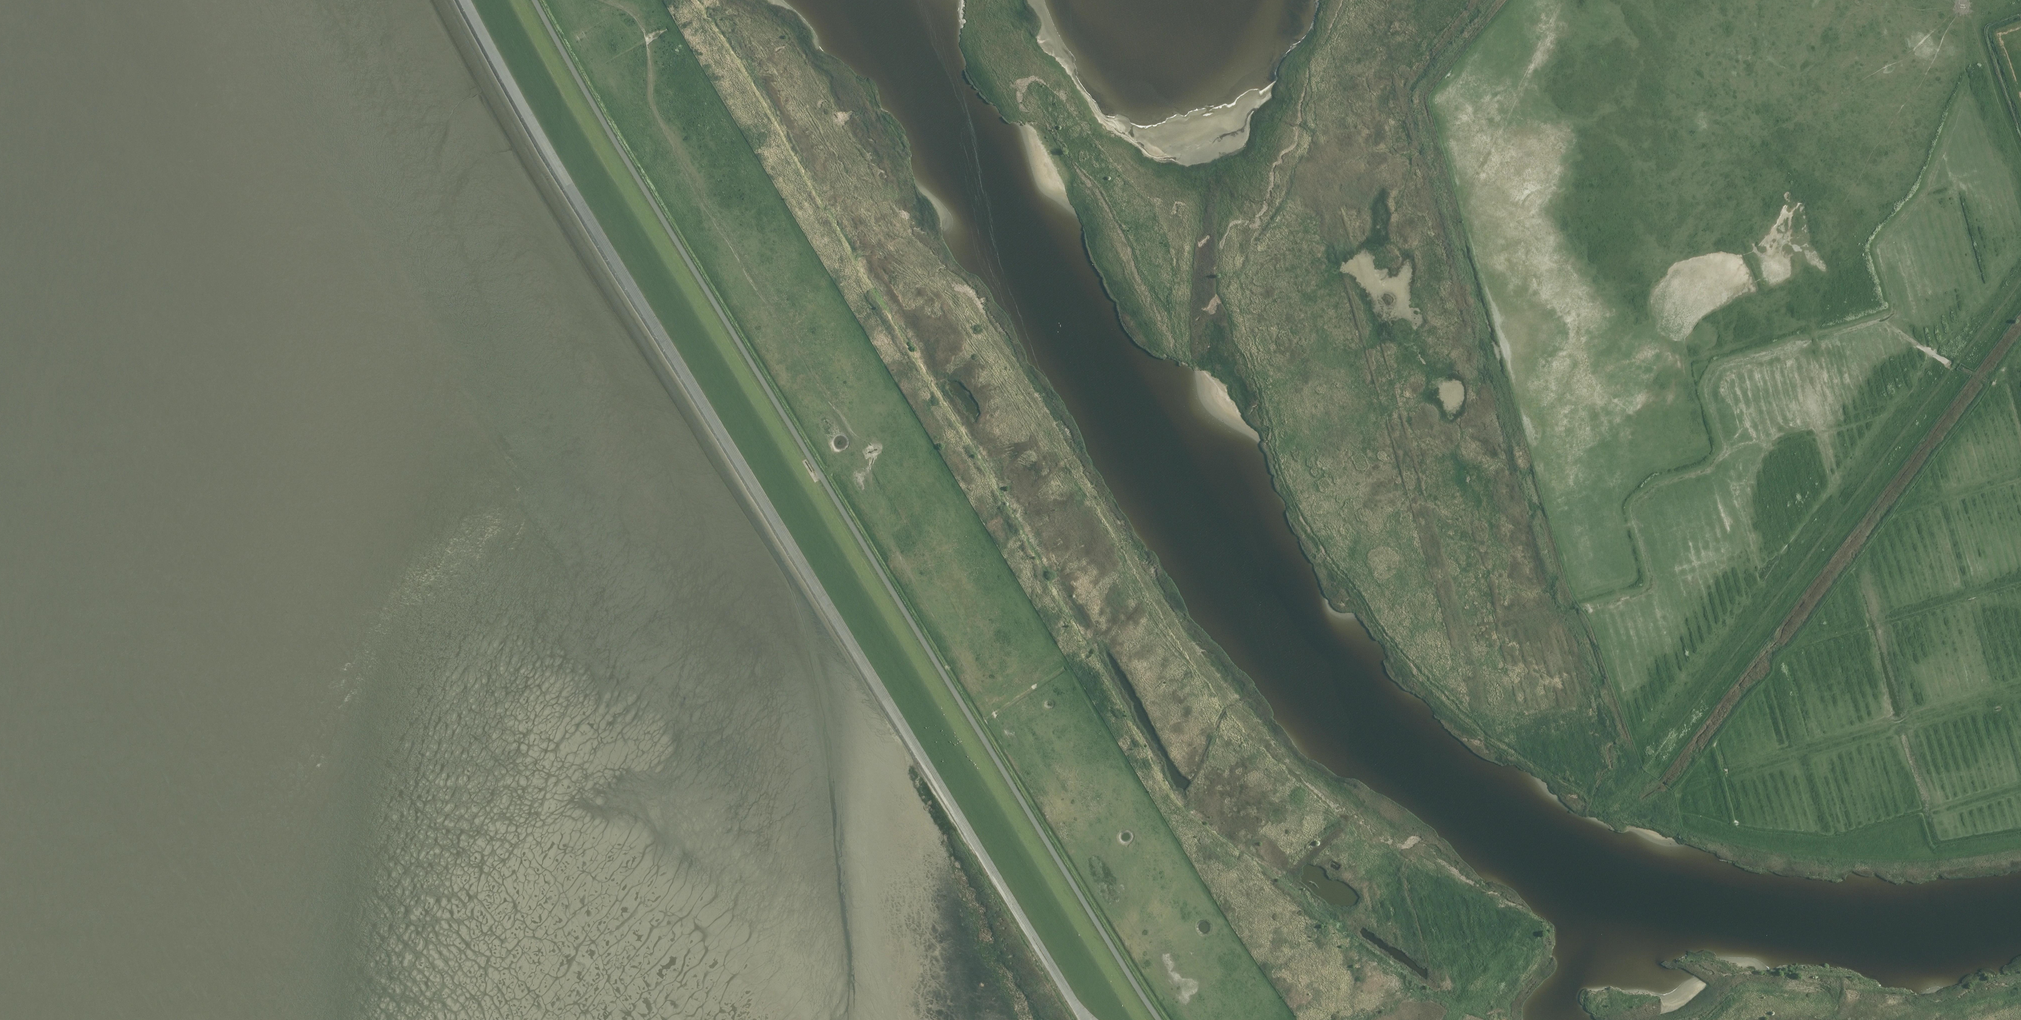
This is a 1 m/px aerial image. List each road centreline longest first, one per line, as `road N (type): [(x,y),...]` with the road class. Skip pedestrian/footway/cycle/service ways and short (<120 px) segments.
road 1 (track): [(1084,1019),(654,326),(464,0)]

